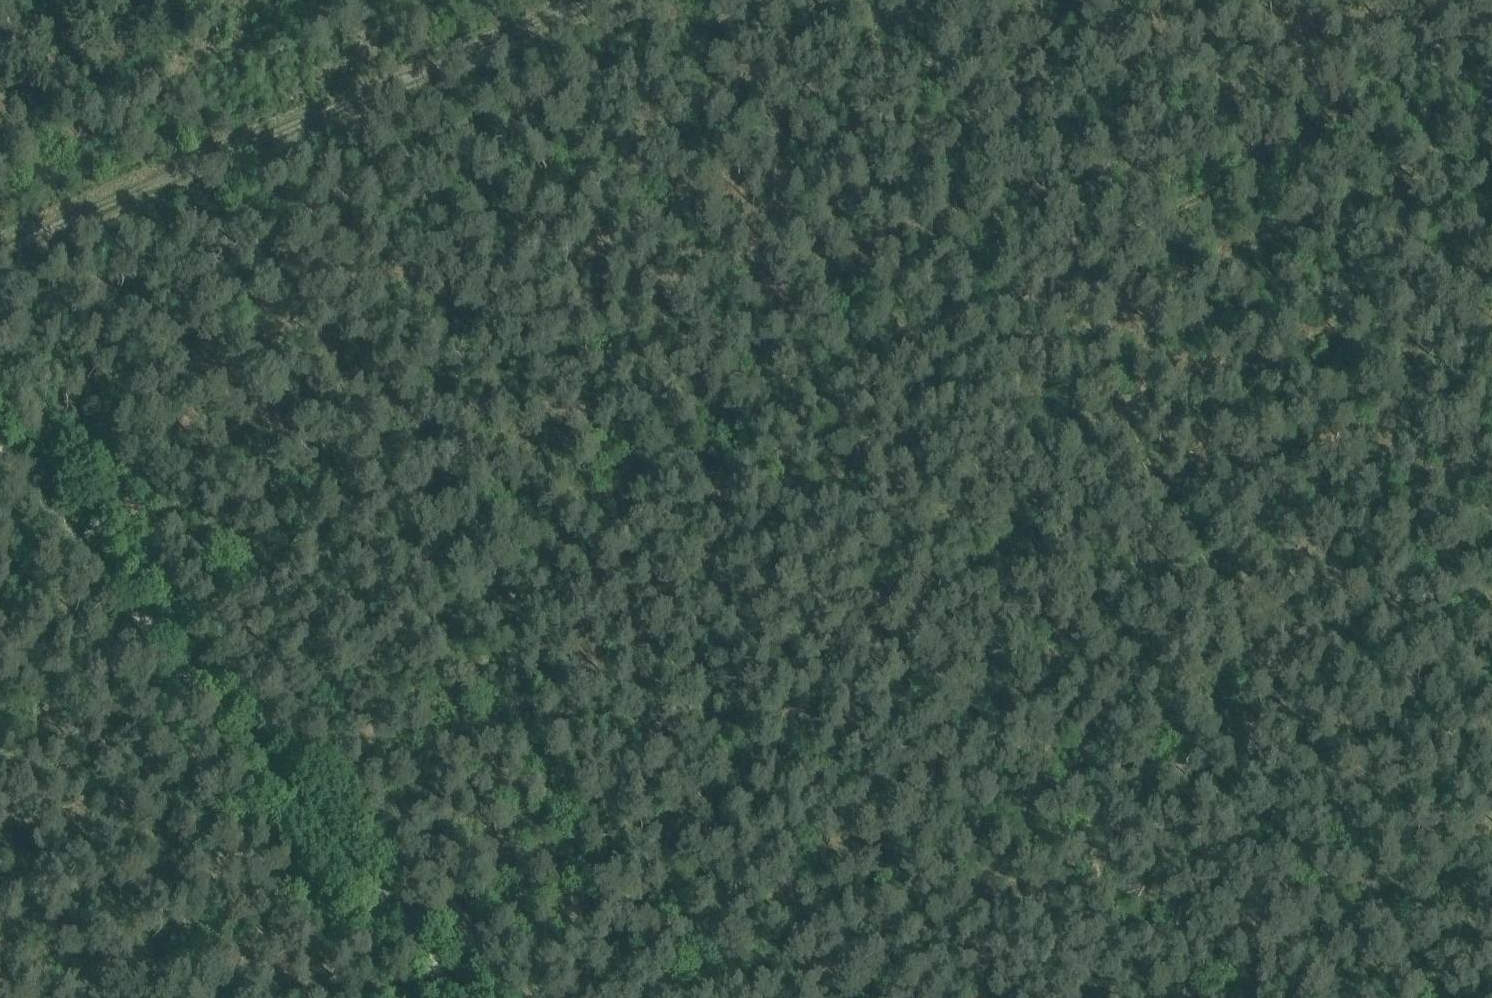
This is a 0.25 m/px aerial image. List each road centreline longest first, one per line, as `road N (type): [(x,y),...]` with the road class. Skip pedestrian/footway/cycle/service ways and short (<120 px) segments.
road 1 (track): [(469,997),(0,430)]
road 2 (track): [(0,261),(600,0)]

